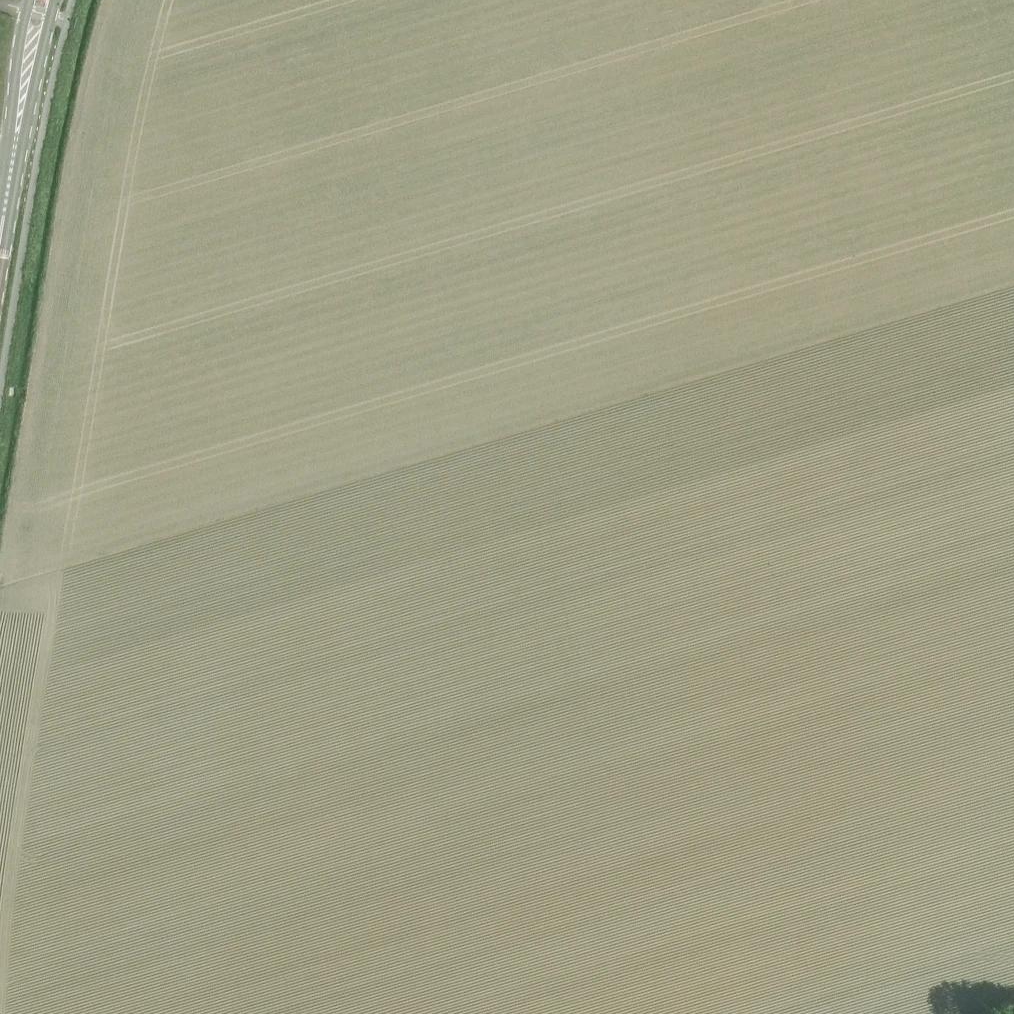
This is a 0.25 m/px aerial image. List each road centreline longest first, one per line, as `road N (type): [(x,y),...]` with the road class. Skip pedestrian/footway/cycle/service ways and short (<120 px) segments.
road 1 (secondary): [(11,167),(47,0)]

